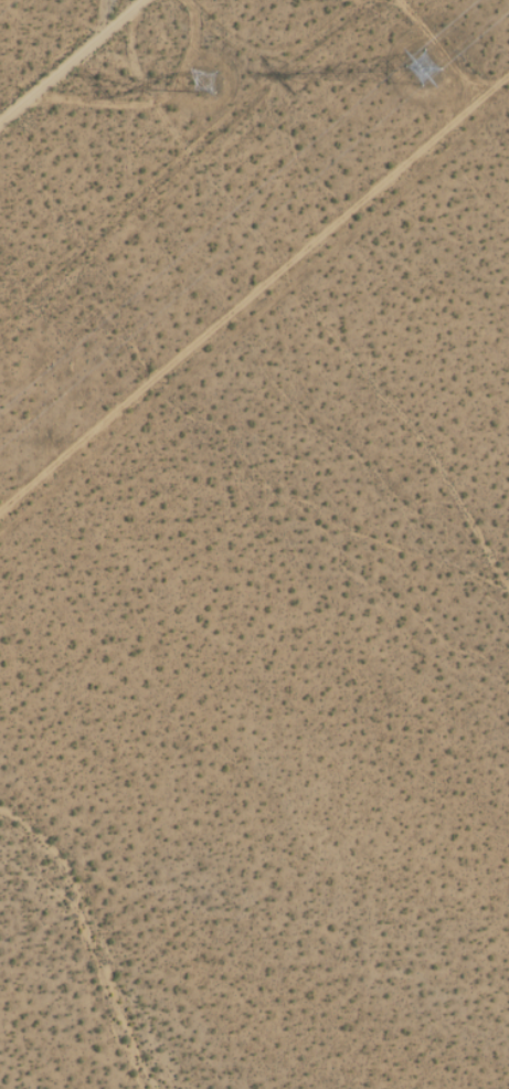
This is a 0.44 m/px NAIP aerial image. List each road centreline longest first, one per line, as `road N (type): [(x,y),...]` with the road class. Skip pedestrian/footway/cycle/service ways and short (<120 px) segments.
road 1 (track): [(151,0),(0,128)]

